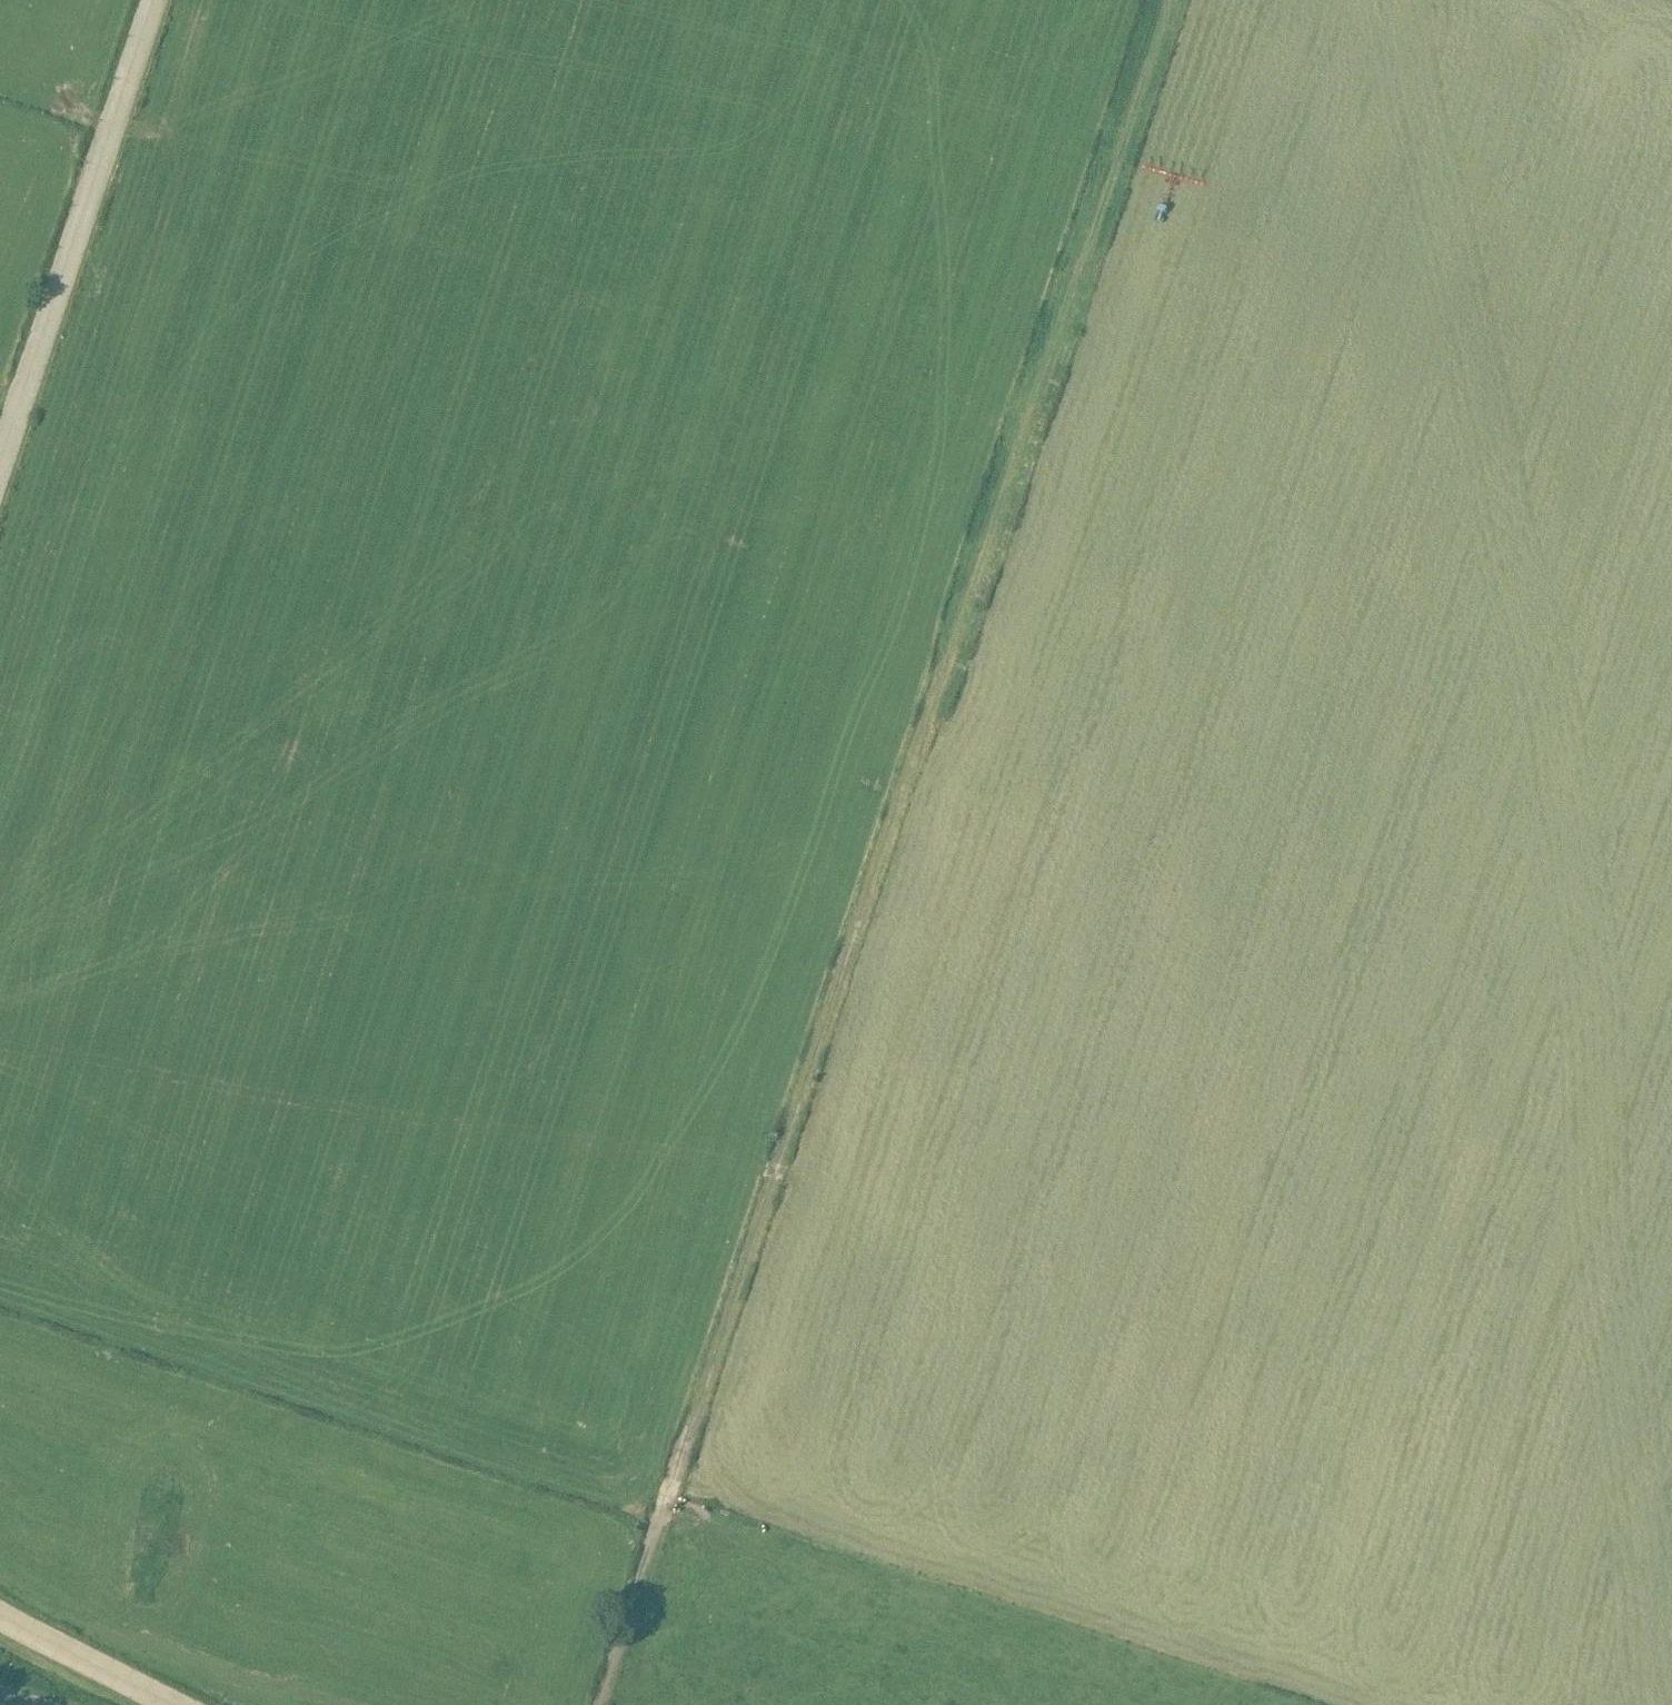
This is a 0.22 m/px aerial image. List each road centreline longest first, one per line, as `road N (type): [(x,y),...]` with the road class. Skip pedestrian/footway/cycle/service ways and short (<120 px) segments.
road 1 (track): [(0,1611),(180,1704)]

